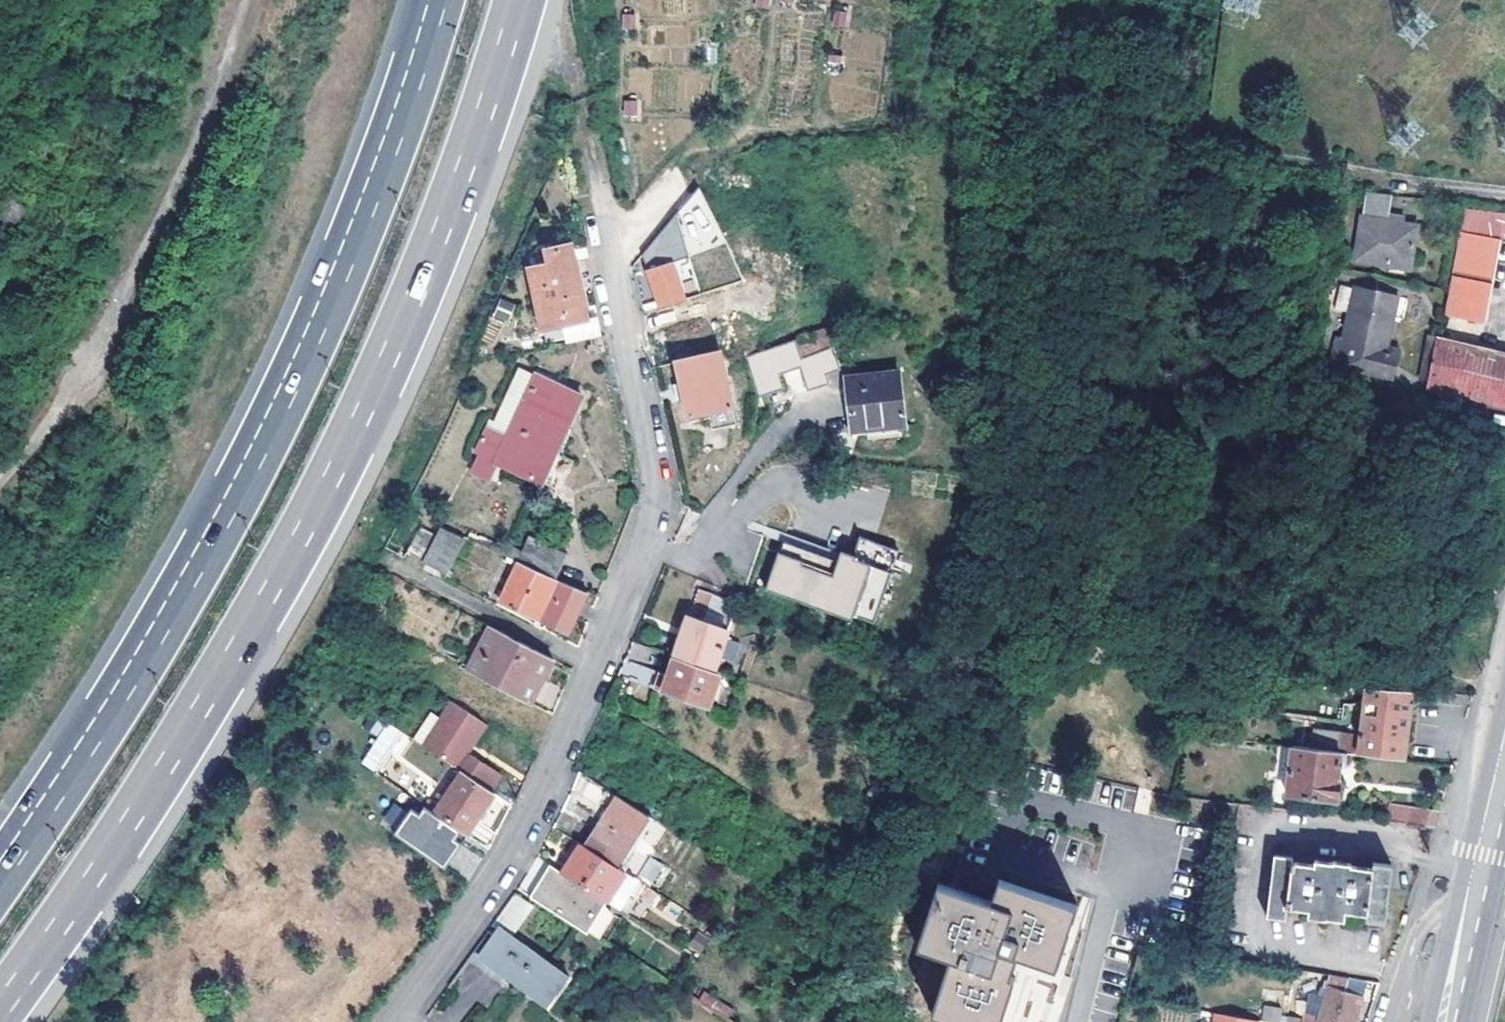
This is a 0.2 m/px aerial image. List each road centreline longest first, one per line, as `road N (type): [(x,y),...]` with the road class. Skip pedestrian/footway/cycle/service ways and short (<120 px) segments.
road 1 (motorway): [(0,1007),(160,773),(333,475),(443,229),(519,0)]
road 2 (motorway): [(435,0),(361,226),(252,465),(140,665),(0,875)]
road 3 (residential): [(394,1021),(511,851),(654,520),(653,459),(598,181)]
road 4 (track): [(244,0),(208,112),(91,366),(0,480)]
road 5 (residential): [(1477,906),(1443,908),(1425,924),(1394,1021)]
road 6 (secondary): [(1504,770),(1477,906)]
road 7 (residential): [(1074,1021),(1111,888)]
road 8 (secondary): [(1477,906),(1445,1021)]

